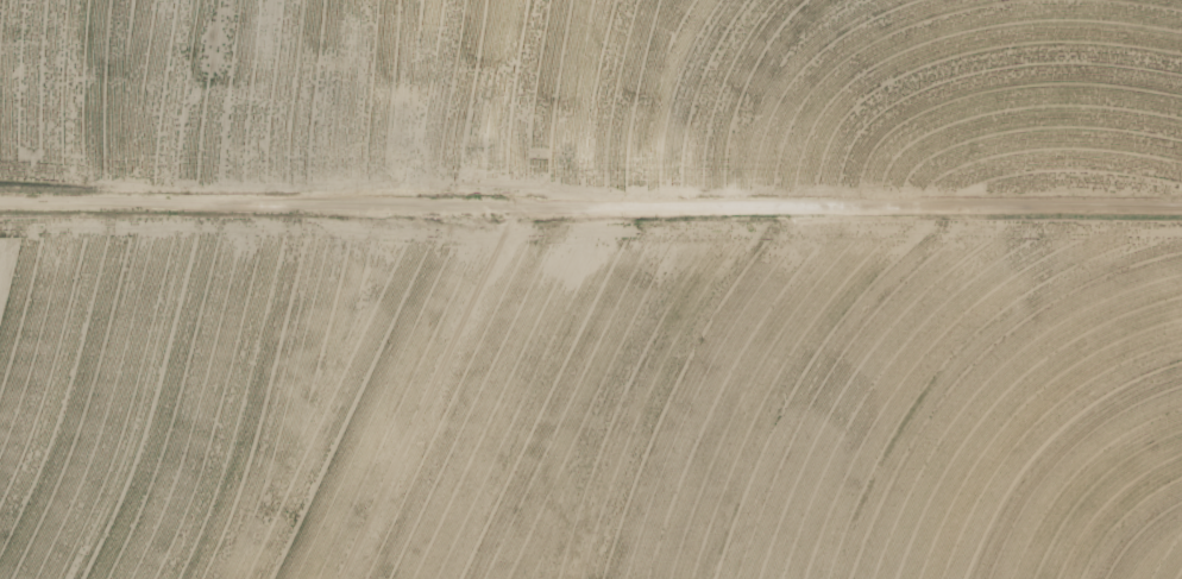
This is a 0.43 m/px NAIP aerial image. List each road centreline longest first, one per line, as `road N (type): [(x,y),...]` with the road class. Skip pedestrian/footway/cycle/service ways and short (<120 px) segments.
road 1 (residential): [(1181,208),(0,205)]

